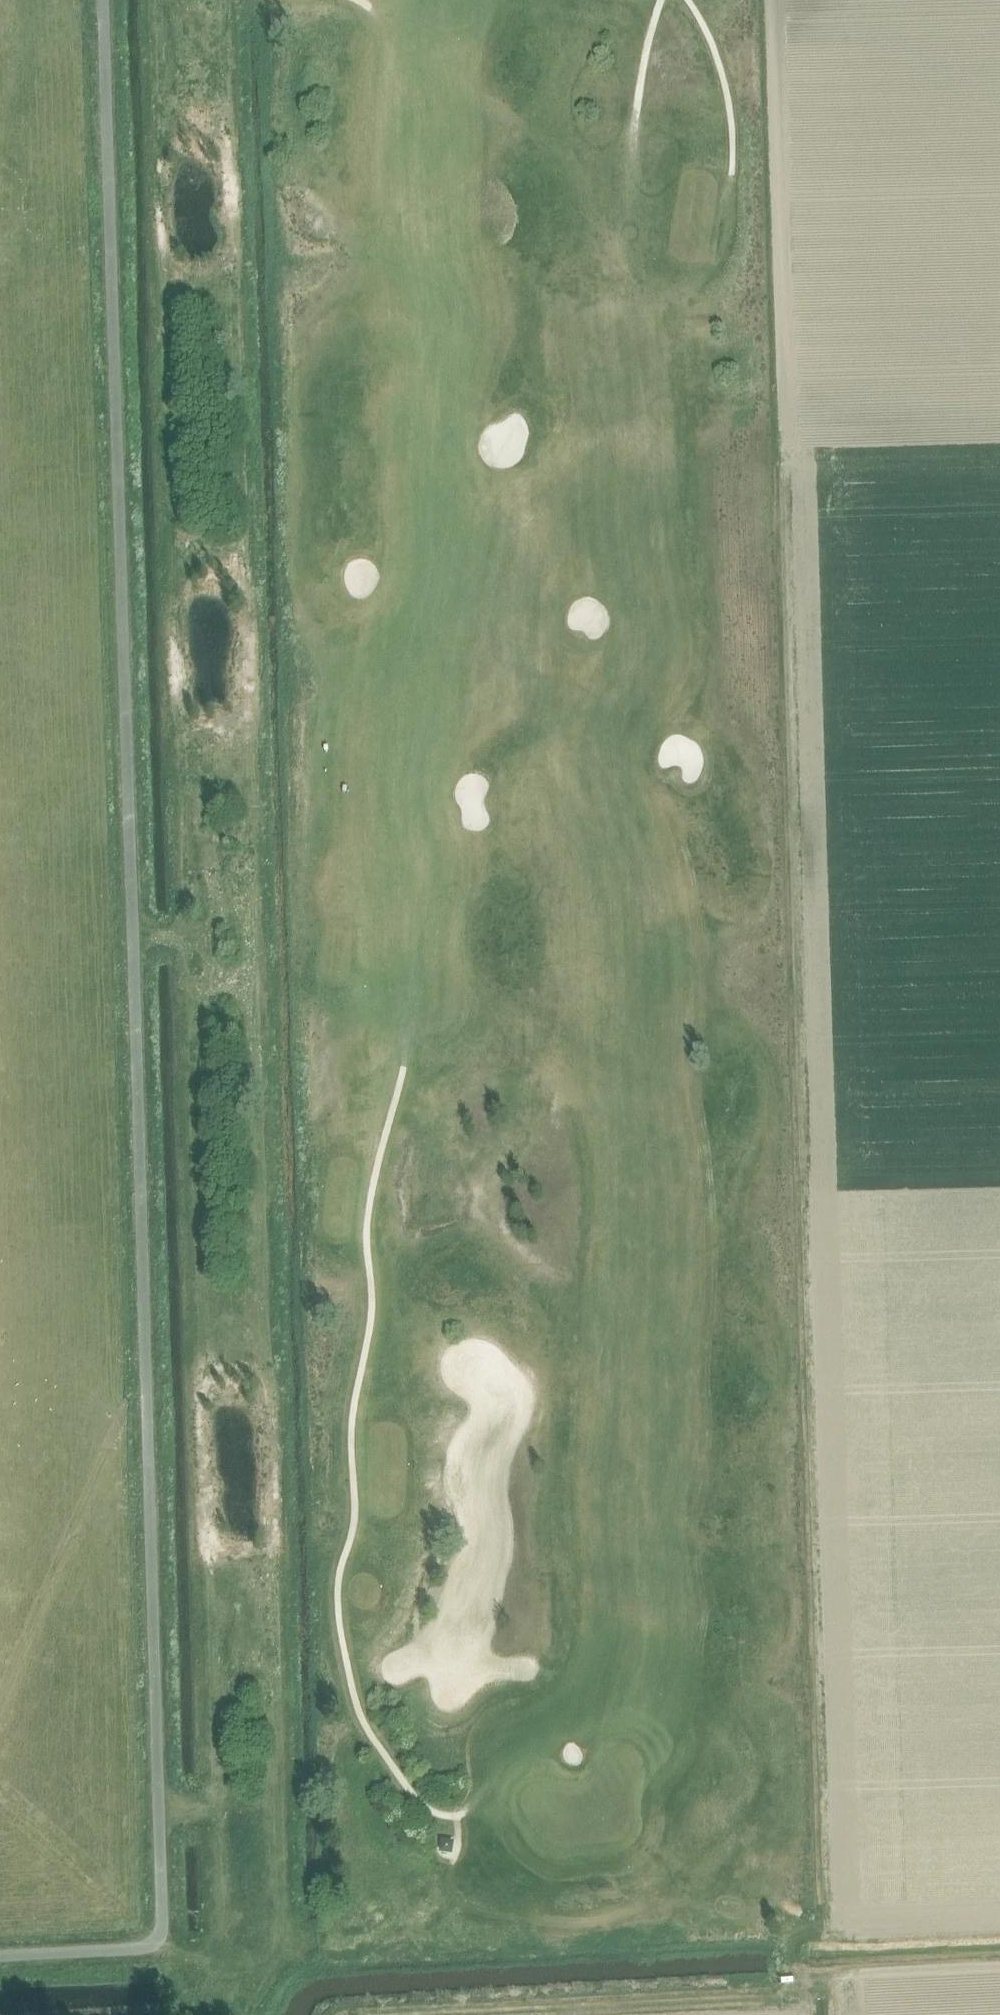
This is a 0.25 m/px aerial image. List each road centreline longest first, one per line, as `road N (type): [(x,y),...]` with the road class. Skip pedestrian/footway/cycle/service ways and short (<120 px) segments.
road 1 (track): [(0,1697),(122,1409),(147,1402)]

